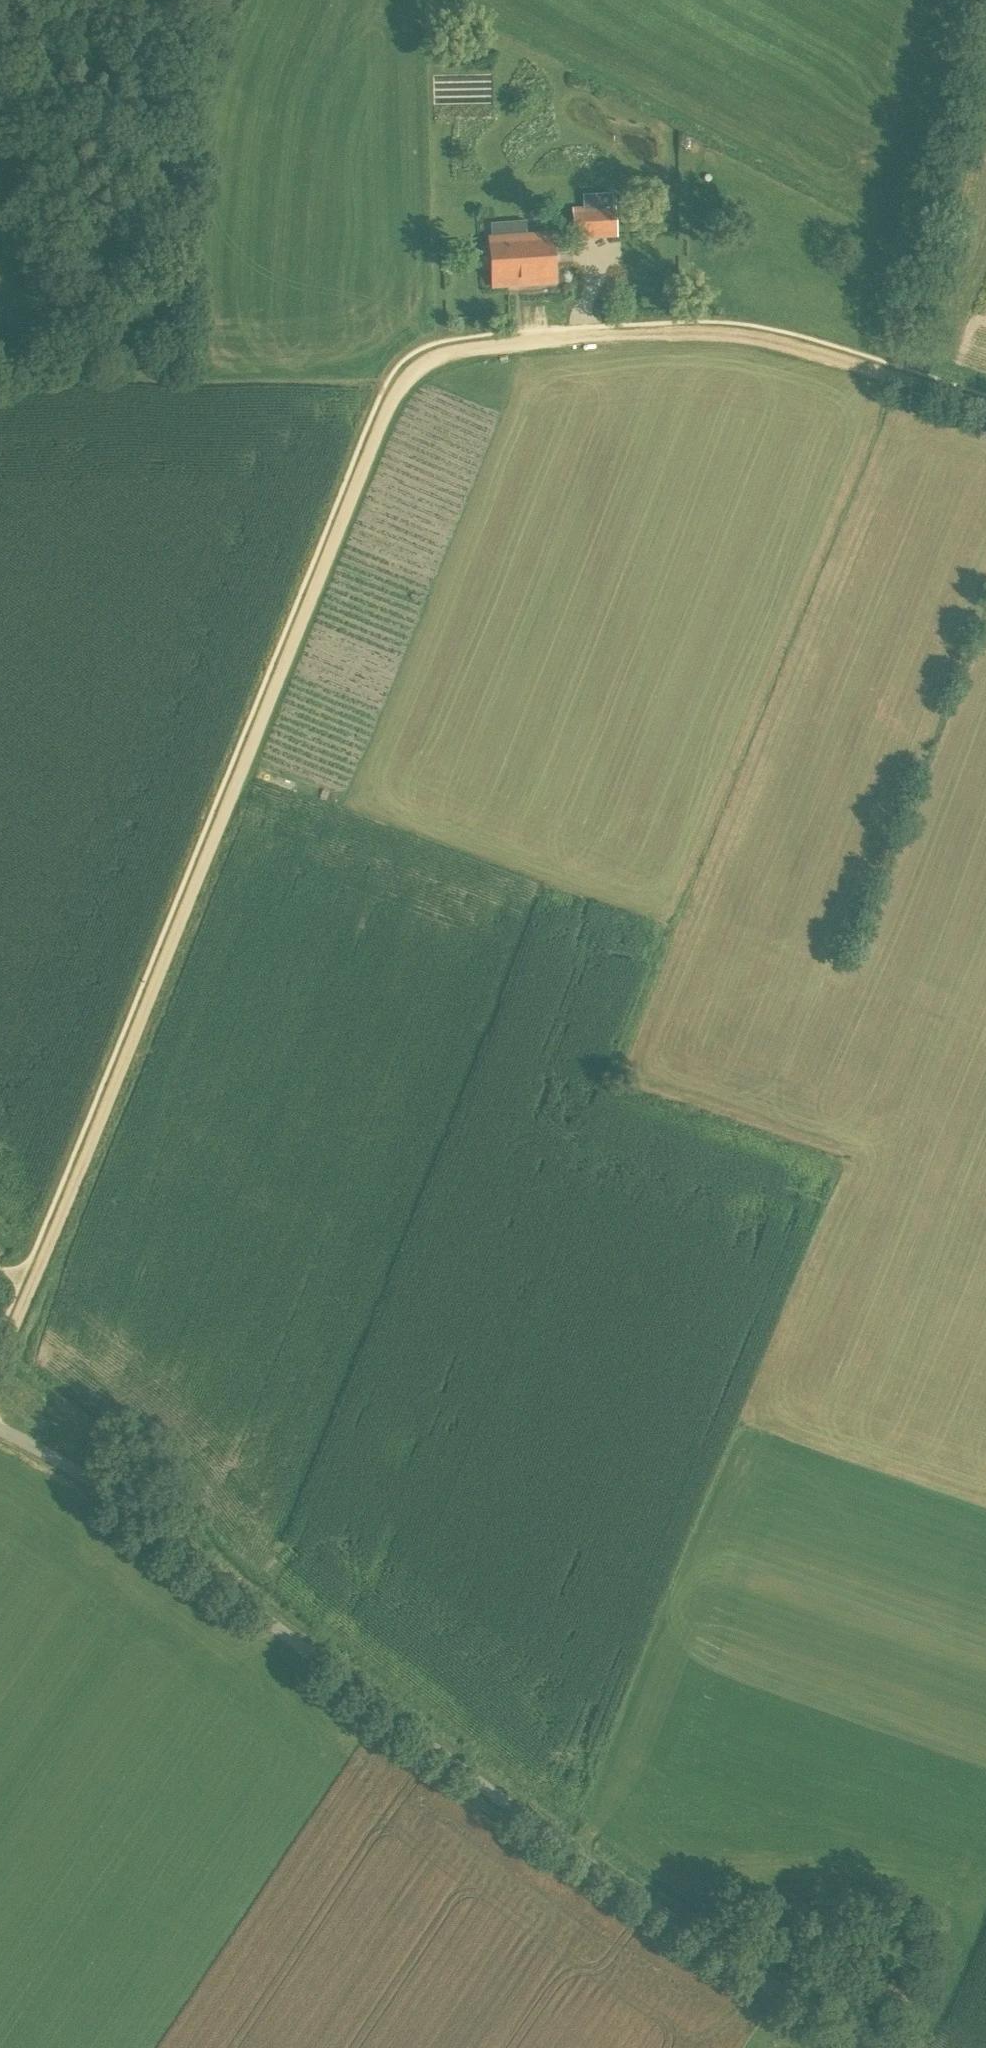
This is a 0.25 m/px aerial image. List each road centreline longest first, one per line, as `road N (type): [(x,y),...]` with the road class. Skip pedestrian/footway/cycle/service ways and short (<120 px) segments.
road 1 (track): [(0,1351),(396,386),(438,350),(542,337)]
road 2 (unclassified): [(874,2047),(496,1794),(96,1481),(0,1433)]
road 3 (track): [(985,405),(762,337),(699,330),(542,337)]

